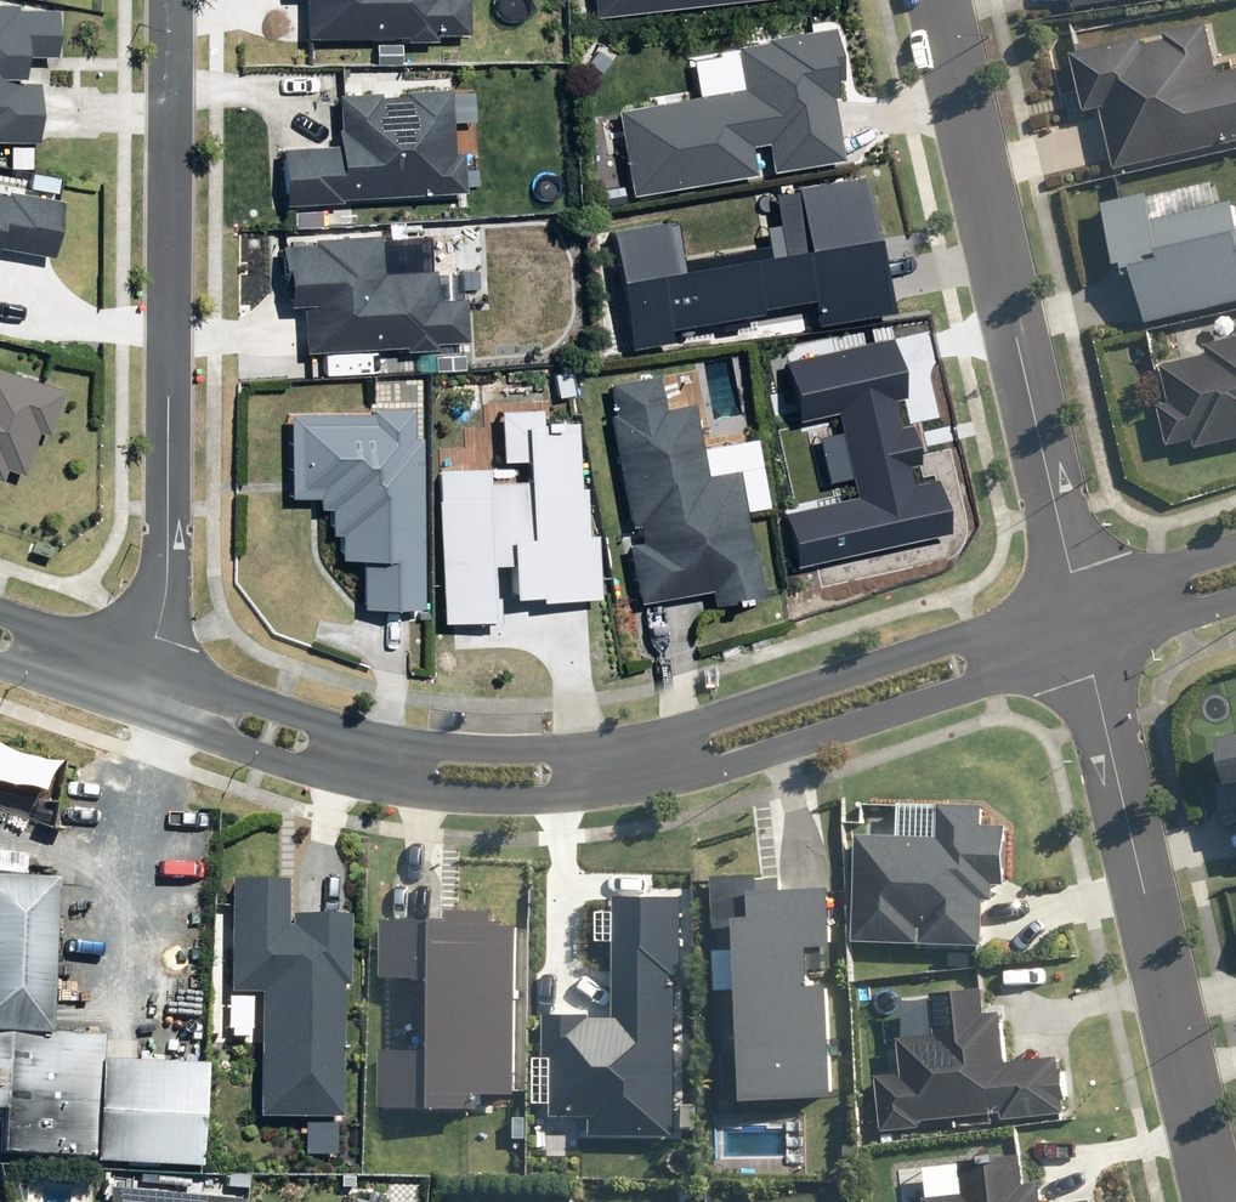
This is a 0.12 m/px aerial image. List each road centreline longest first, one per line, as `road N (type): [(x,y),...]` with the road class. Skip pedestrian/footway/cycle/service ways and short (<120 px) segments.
road 1 (residential): [(156,666),(167,559),(173,0)]
road 2 (residential): [(944,0),(1078,597)]
road 3 (residential): [(1220,1201),(1090,652)]
road 4 (tertiary): [(1090,652),(650,791)]
road 5 (tertiary): [(640,739),(1078,597)]
road 6 (tertiary): [(650,791),(525,803),(361,785)]
road 7 (tertiary): [(377,738),(462,749),(640,739)]
road 8 (tertiary): [(156,666),(377,738)]
road 9 (tertiary): [(361,785),(153,715)]
road 10 (tertiary): [(1078,597),(1235,547)]
road 11 (tertiary): [(0,613),(156,666)]
road 12 (tertiary): [(153,715),(0,666)]
road 13 (tertiary): [(1235,604),(1090,652)]

